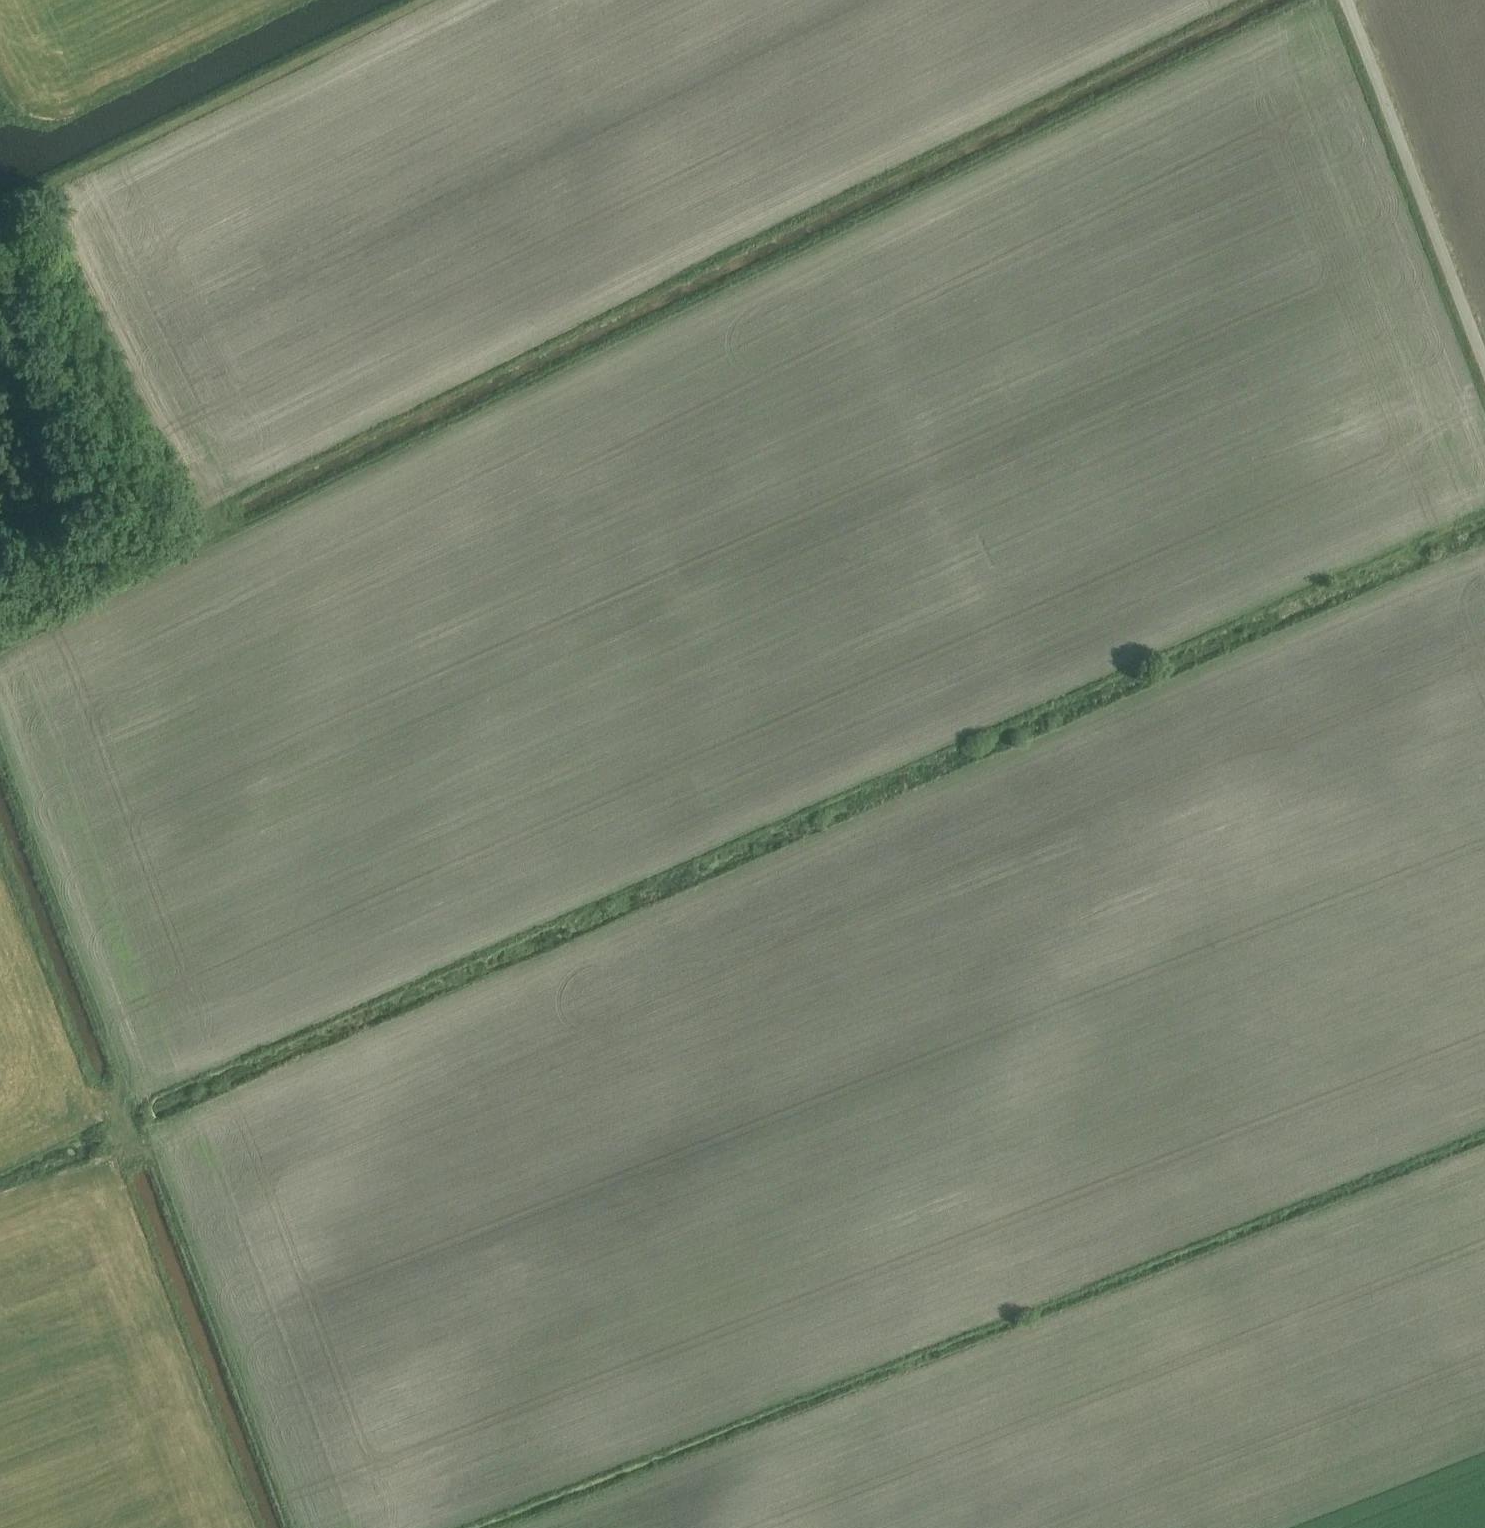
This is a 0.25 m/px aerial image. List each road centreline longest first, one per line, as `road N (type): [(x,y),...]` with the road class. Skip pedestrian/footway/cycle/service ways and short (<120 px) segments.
road 1 (track): [(0,211),(425,0)]
road 2 (unclassified): [(1484,364),(1345,0)]

